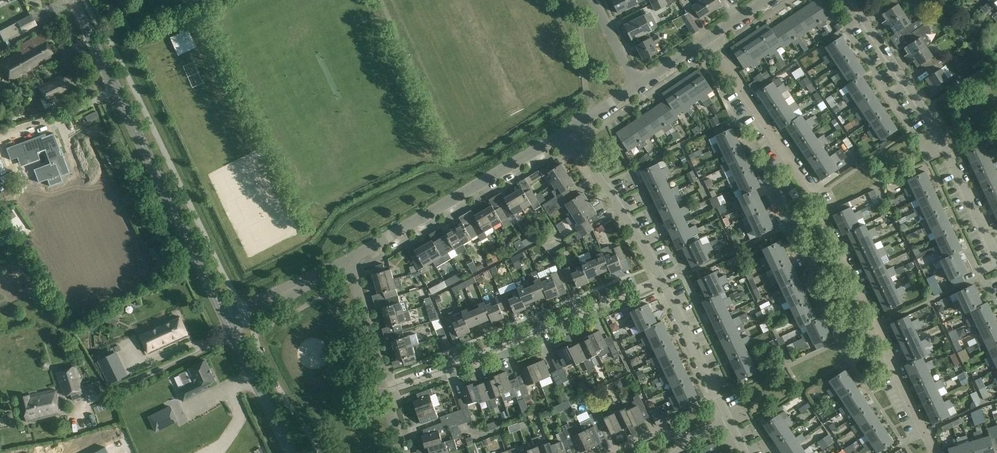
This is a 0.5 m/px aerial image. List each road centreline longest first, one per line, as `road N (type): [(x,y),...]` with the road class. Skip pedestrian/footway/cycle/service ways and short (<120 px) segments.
road 1 (tertiary): [(228,324),(72,0)]
road 2 (residential): [(386,389),(663,283)]
road 3 (residential): [(996,256),(930,117),(849,0)]
road 4 (residential): [(346,261),(568,131)]
road 5 (residential): [(872,321),(844,337),(763,169),(784,154)]
road 6 (residential): [(872,321),(784,154)]
road 7 (residential): [(663,283),(568,131)]
road 8 (residential): [(728,421),(663,283)]
road 9 (residential): [(934,452),(872,321)]
road 10 (tertiary): [(291,452),(228,324)]
road 11 (residential): [(784,154),(706,41)]
road 12 (residential): [(386,389),(346,261)]
road 13 (residential): [(228,324),(346,261)]

